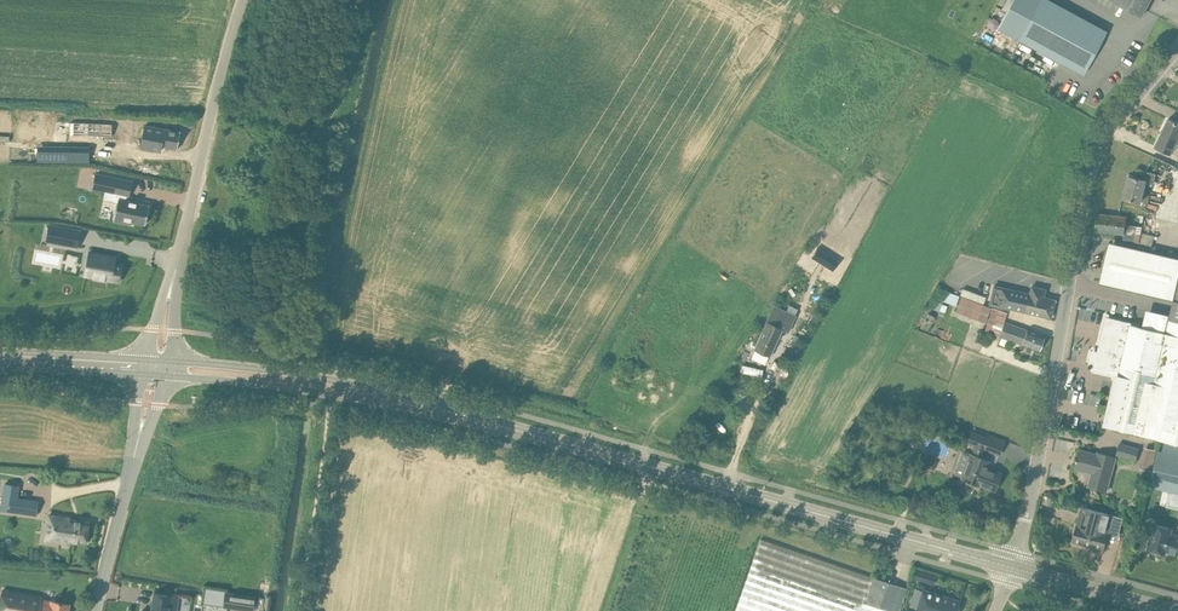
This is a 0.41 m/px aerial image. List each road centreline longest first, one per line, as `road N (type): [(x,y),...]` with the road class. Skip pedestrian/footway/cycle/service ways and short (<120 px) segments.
road 1 (unclassified): [(1011,567),(1092,162),(1108,127),(1177,43)]
road 2 (secondary): [(1011,567),(563,442)]
road 3 (secondary): [(166,375),(295,388),(563,442)]
road 4 (secondary): [(563,442),(333,379),(171,360)]
road 5 (unclassified): [(176,279),(243,0)]
road 6 (secondary): [(1169,610),(1011,567)]
road 7 (secondary): [(141,359),(0,352)]
road 8 (secondary): [(0,366),(139,374)]
road 9 (unclassified): [(95,610),(128,478)]

